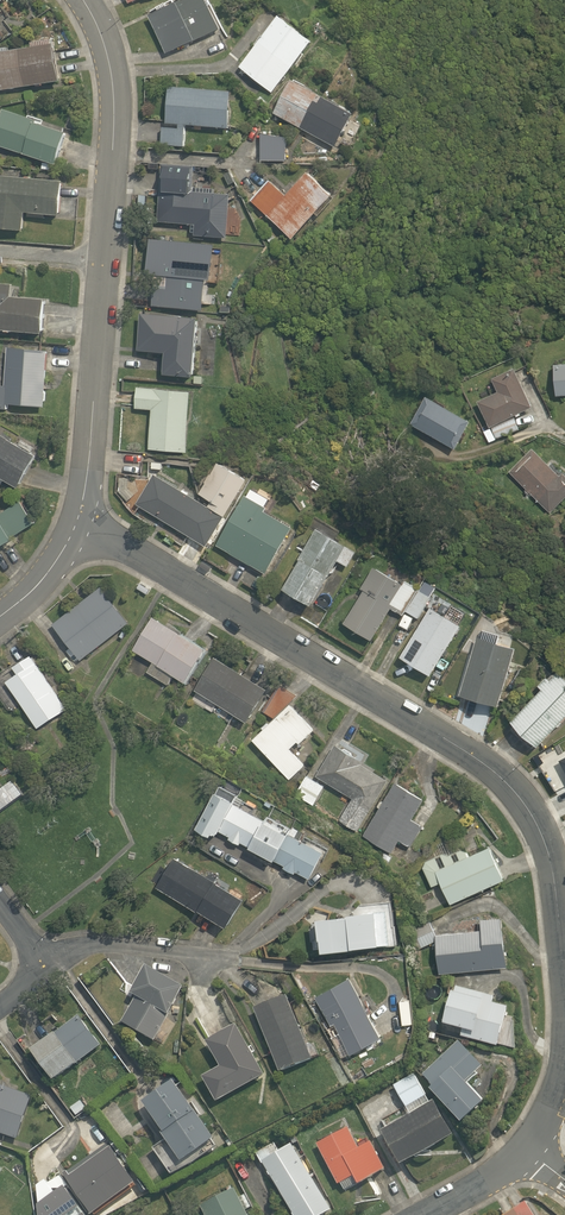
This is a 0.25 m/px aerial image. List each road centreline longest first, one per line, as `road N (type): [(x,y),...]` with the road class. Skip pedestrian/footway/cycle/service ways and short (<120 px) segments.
road 1 (residential): [(78,517),(507,784),(550,858),(564,981)]
road 2 (residential): [(81,0),(111,70),(116,115),(90,461),(78,517)]
road 3 (residential): [(235,960),(86,946),(47,965)]
road 4 (residential): [(78,517),(44,578),(0,615)]
road 5 (residential): [(426,1214),(528,1151)]

